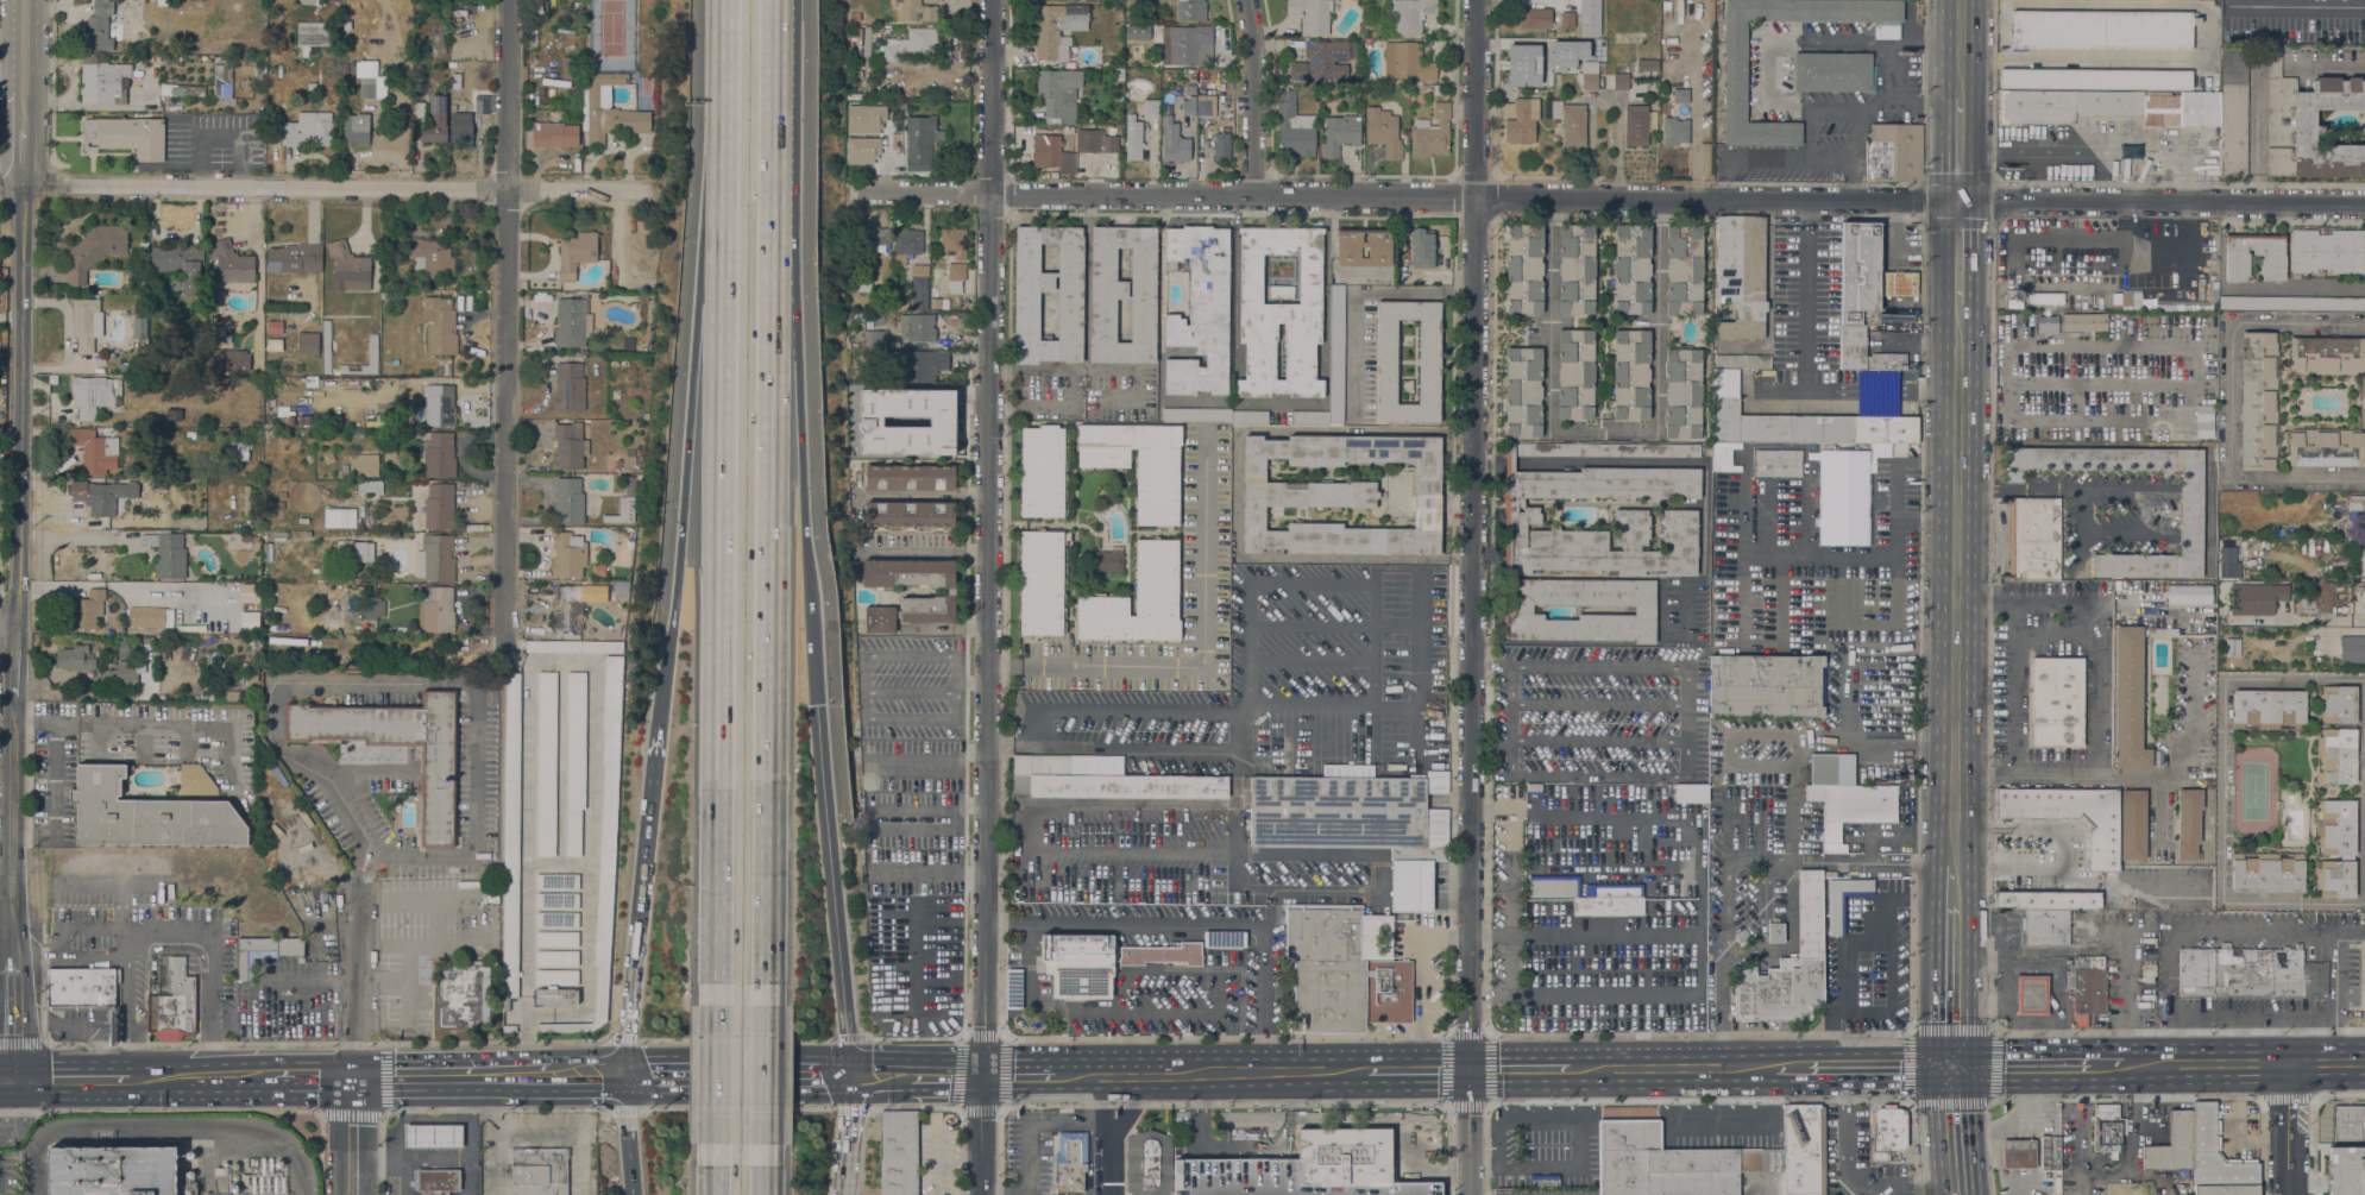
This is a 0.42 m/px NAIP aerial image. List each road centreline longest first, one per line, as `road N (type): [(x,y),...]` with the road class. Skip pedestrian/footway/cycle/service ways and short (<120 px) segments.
road 1 (residential): [(2364,205),(845,191)]
road 2 (residential): [(991,0),(981,1194)]
road 3 (residential): [(1469,1194),(1479,0)]
road 4 (motorway): [(722,106),(718,983)]
road 5 (motorway): [(765,982),(768,256)]
road 6 (primary): [(1942,200),(1936,864)]
road 7 (residential): [(508,0),(503,659)]
road 8 (primary): [(1970,1065),(1974,423)]
road 9 (residential): [(21,187),(661,191)]
road 10 (residential): [(1659,200),(1658,434),(1549,434),(1552,197)]
road 11 (motorway): [(722,106),(679,568)]
road 12 (secondary): [(14,630),(21,187)]
road 13 (motorway): [(842,1075),(811,705)]
road 14 (motorway): [(662,728),(630,1076)]
road 15 (secondary): [(14,962),(13,697)]
road 16 (motorway): [(768,256),(771,0)]
road 17 (motorway): [(801,489),(797,363),(768,256)]
road 18 (primary): [(2364,1063),(2131,1064)]
road 19 (primary): [(842,1075),(630,1076)]
road 20 (primary): [(1779,1067),(1571,1069)]
road 21 (primary): [(1975,201),(1976,0)]
road 22 (primary): [(1369,1071),(1171,1074)]
road 23 (residential): [(1251,194),(1256,48),(1248,0)]
road 24 (motorway): [(763,1166),(765,982)]
road 25 (motorway): [(718,983),(717,1165)]
road 26 (motorway): [(679,568),(662,728)]
road 27 (primary): [(1936,905),(1933,1065)]
road 28 (residential): [(2287,1194),(2287,1063)]
road 29 (primary): [(1933,1065),(1941,1194)]
road 30 (primary): [(1976,1194),(1970,1065)]
road 31 (primary): [(2095,1065),(1970,1065)]
road 32 (motorway): [(833,1194),(842,1075)]

